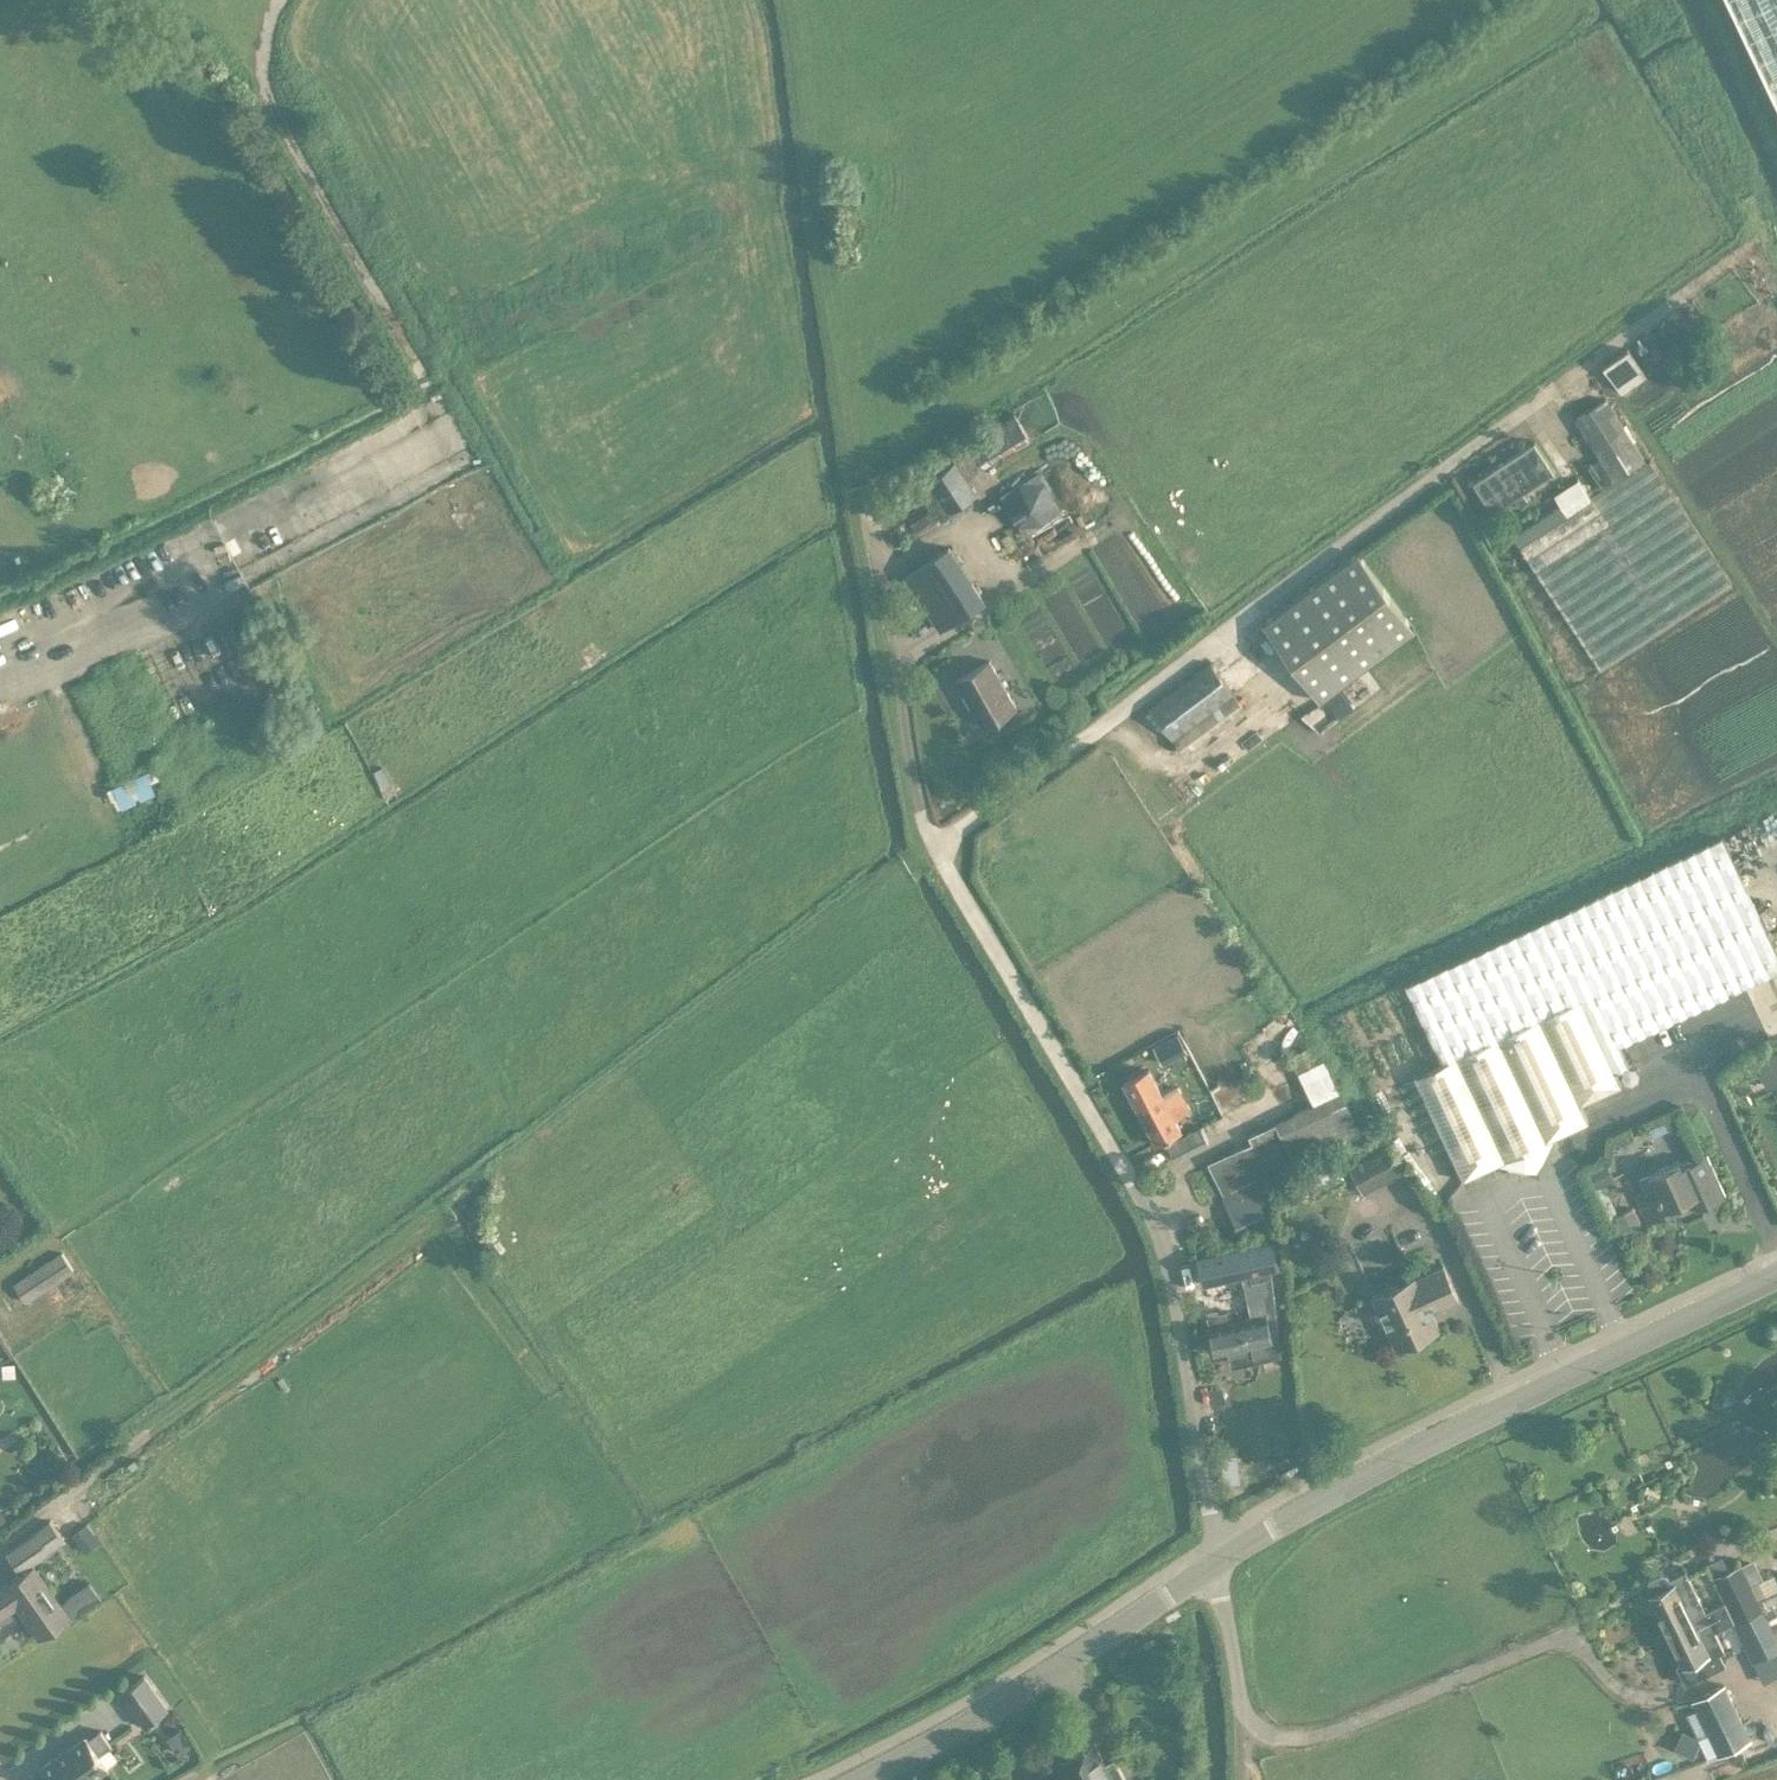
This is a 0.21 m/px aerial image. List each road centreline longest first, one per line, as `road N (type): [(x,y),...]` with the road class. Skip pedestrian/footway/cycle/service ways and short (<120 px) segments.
road 1 (unclassified): [(1219,1555),(1178,1283),(1155,1216),(935,842)]
road 2 (tertiary): [(1219,1555),(1330,1483),(1776,1267)]
road 3 (tertiary): [(843,1779),(959,1721),(1219,1555)]

